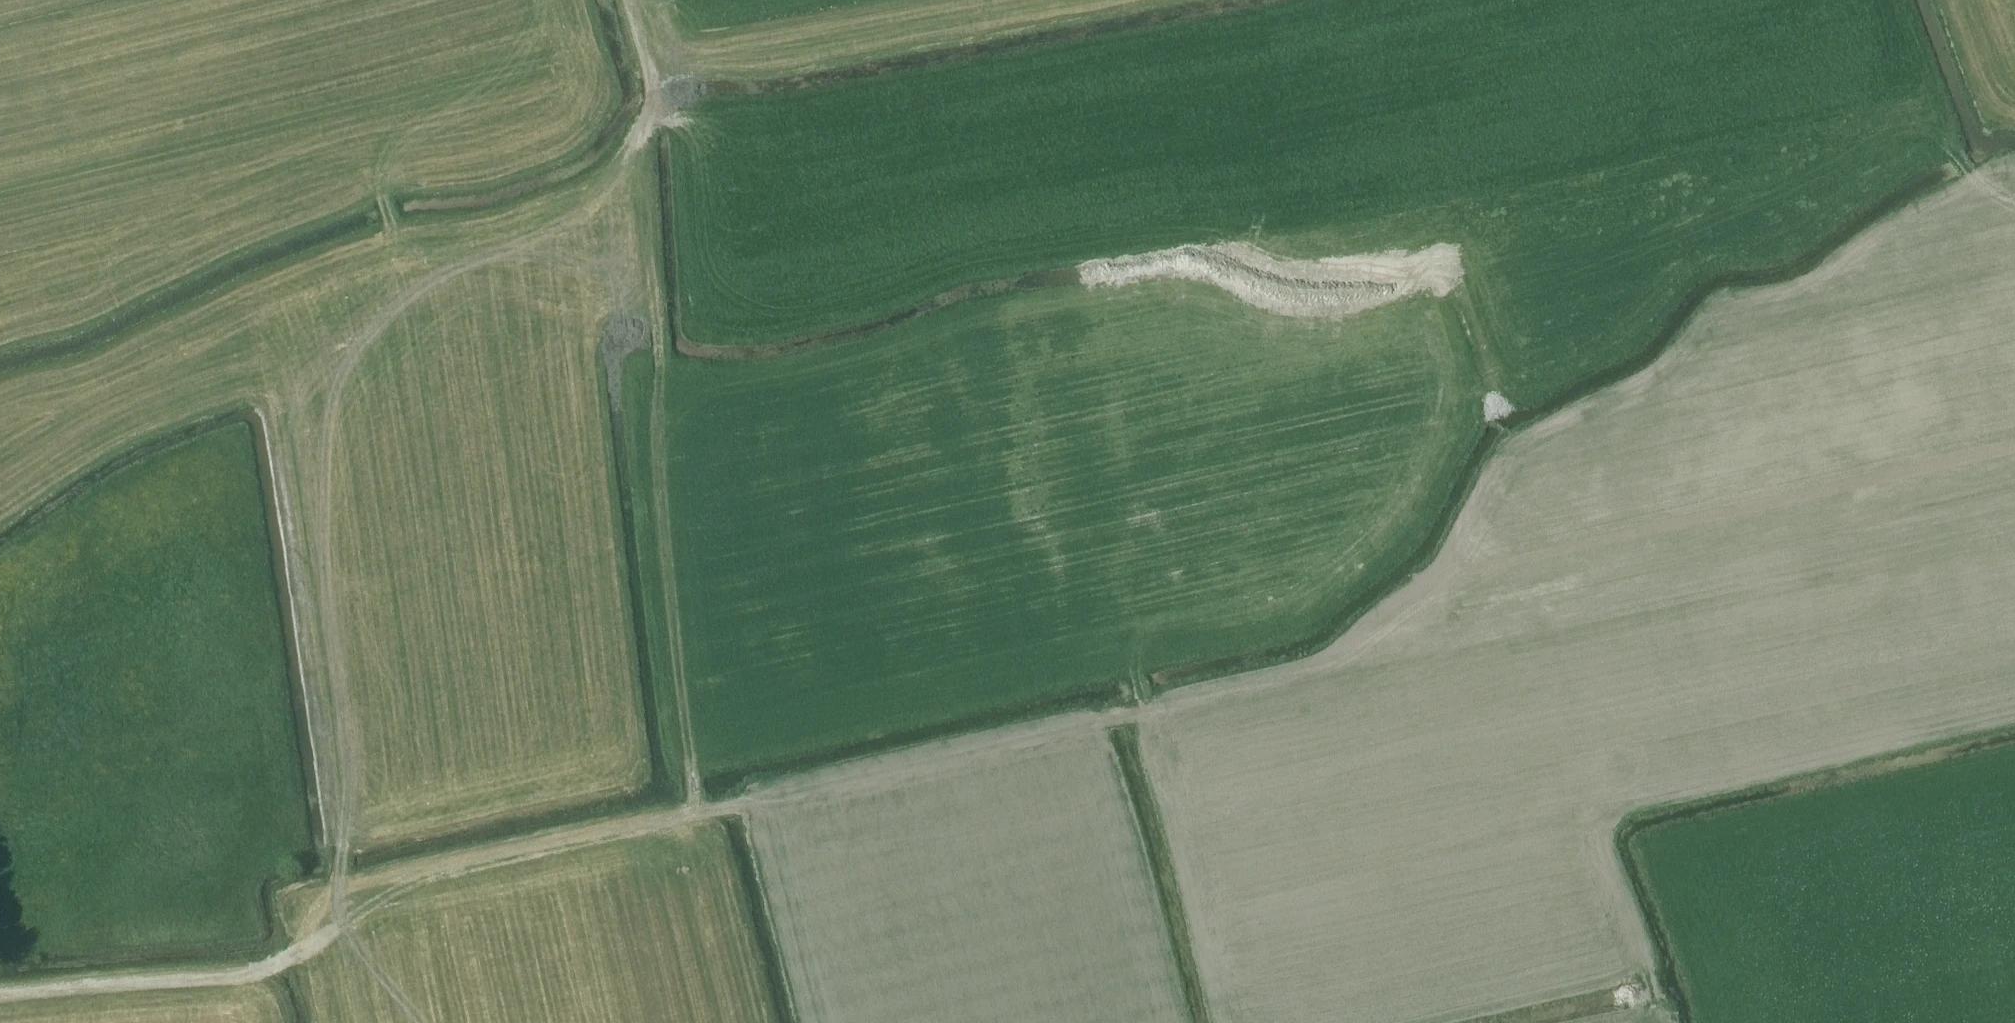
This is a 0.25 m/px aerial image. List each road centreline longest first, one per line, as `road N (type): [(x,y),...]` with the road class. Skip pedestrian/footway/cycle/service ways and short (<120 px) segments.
road 1 (track): [(624,0),(651,98),(644,136),(655,327),(636,412),(672,727),(698,799)]
road 2 (track): [(0,991),(266,970),(300,945),(342,888),(580,832),(690,817),(698,799)]

